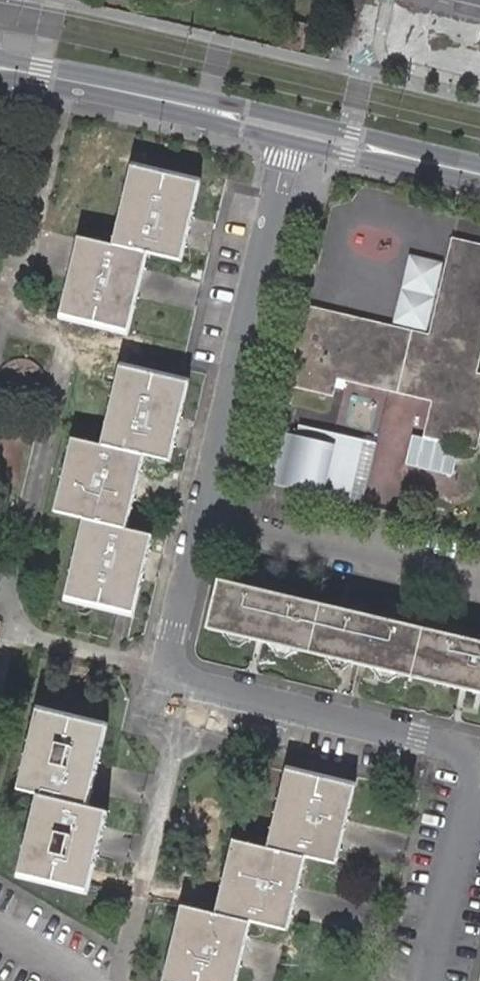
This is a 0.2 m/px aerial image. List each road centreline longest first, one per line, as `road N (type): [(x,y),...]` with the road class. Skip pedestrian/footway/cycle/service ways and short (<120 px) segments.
road 1 (residential): [(431,980),(477,782),(474,762),(459,750),(182,677),(174,659),(205,520)]
road 2 (residential): [(205,520),(289,142)]
road 3 (residential): [(479,585),(205,520)]
road 4 (tertiary): [(433,161),(247,105),(179,101)]
road 5 (tertiary): [(179,101),(0,65)]
road 6 (tertiary): [(289,142),(433,161)]

